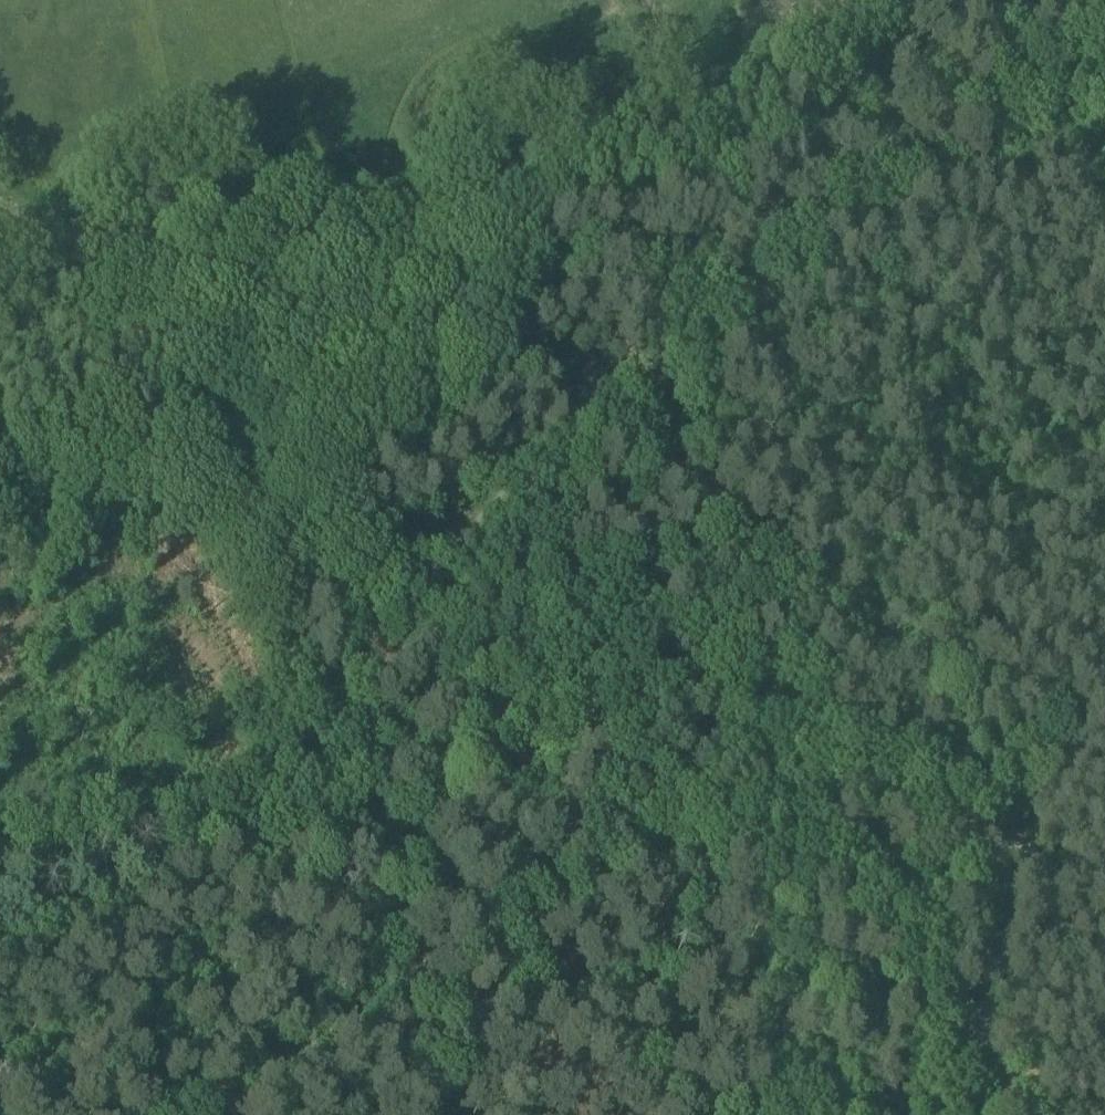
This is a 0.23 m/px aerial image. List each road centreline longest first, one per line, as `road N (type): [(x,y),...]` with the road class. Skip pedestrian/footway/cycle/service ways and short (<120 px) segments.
road 1 (track): [(411,594),(416,619),(441,642),(864,949),(967,1065)]
road 2 (track): [(187,350),(318,479),(411,594)]
road 3 (track): [(187,350),(0,534)]
road 4 (track): [(0,215),(187,350)]
road 5 (track): [(967,1065),(1027,878)]

